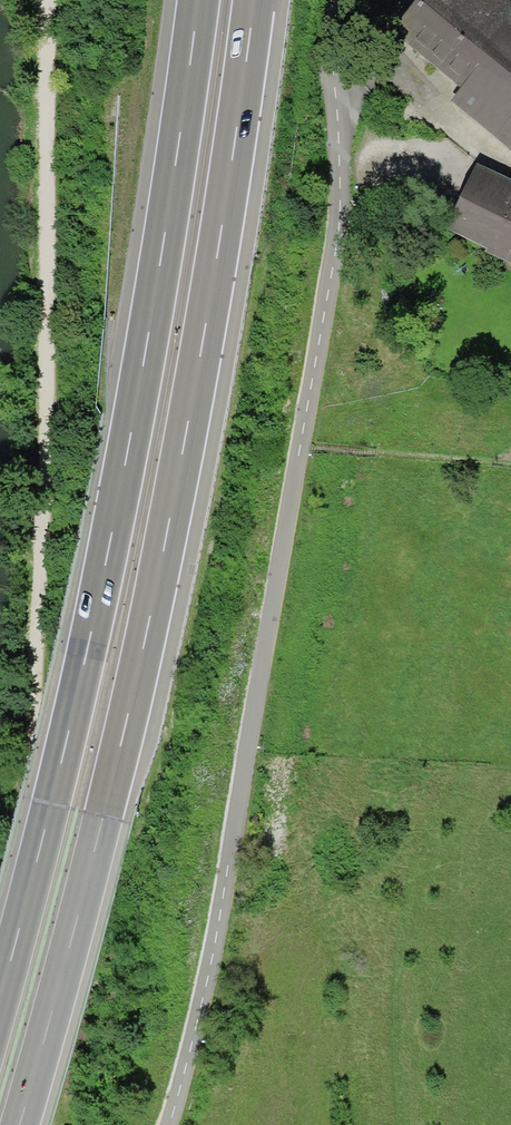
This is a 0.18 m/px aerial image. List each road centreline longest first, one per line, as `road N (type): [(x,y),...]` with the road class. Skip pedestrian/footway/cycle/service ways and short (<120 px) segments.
road 1 (motorway): [(20,1124),(146,627),(201,340),(249,0)]
road 2 (motorway): [(197,0),(141,401),(91,642),(0,1005)]

